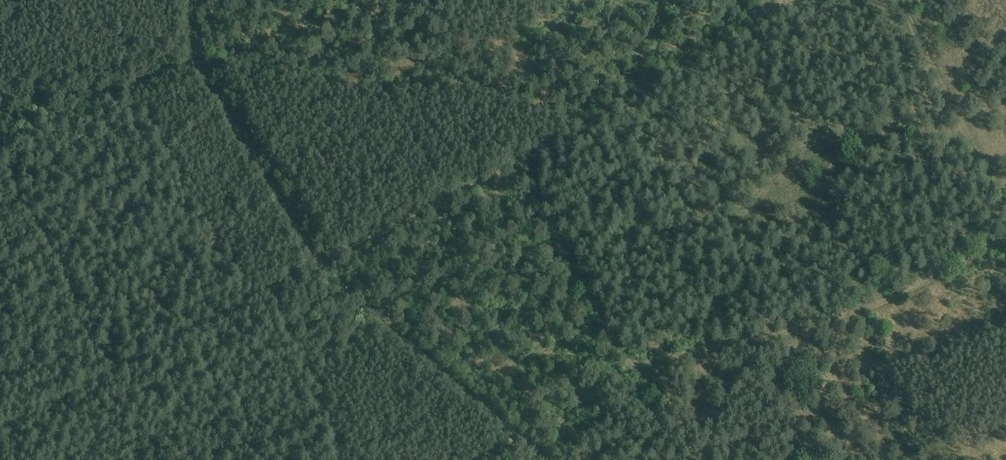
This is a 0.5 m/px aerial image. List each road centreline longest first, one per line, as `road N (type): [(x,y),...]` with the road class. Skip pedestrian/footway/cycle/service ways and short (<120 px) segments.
road 1 (track): [(968,132),(918,144),(685,153),(482,88),(380,90),(203,65)]
road 2 (track): [(532,156),(536,186),(633,363),(838,319),(1005,241)]
road 3 (track): [(549,459),(321,261),(208,76),(195,0)]
road 4 (track): [(324,265),(778,19),(770,0)]
road 5 (track): [(184,0),(193,68),(317,272)]
road 6 (track): [(317,272),(533,459)]
road 7 (track): [(904,0),(1005,206)]
road 8 (track): [(523,0),(606,71),(652,88)]

